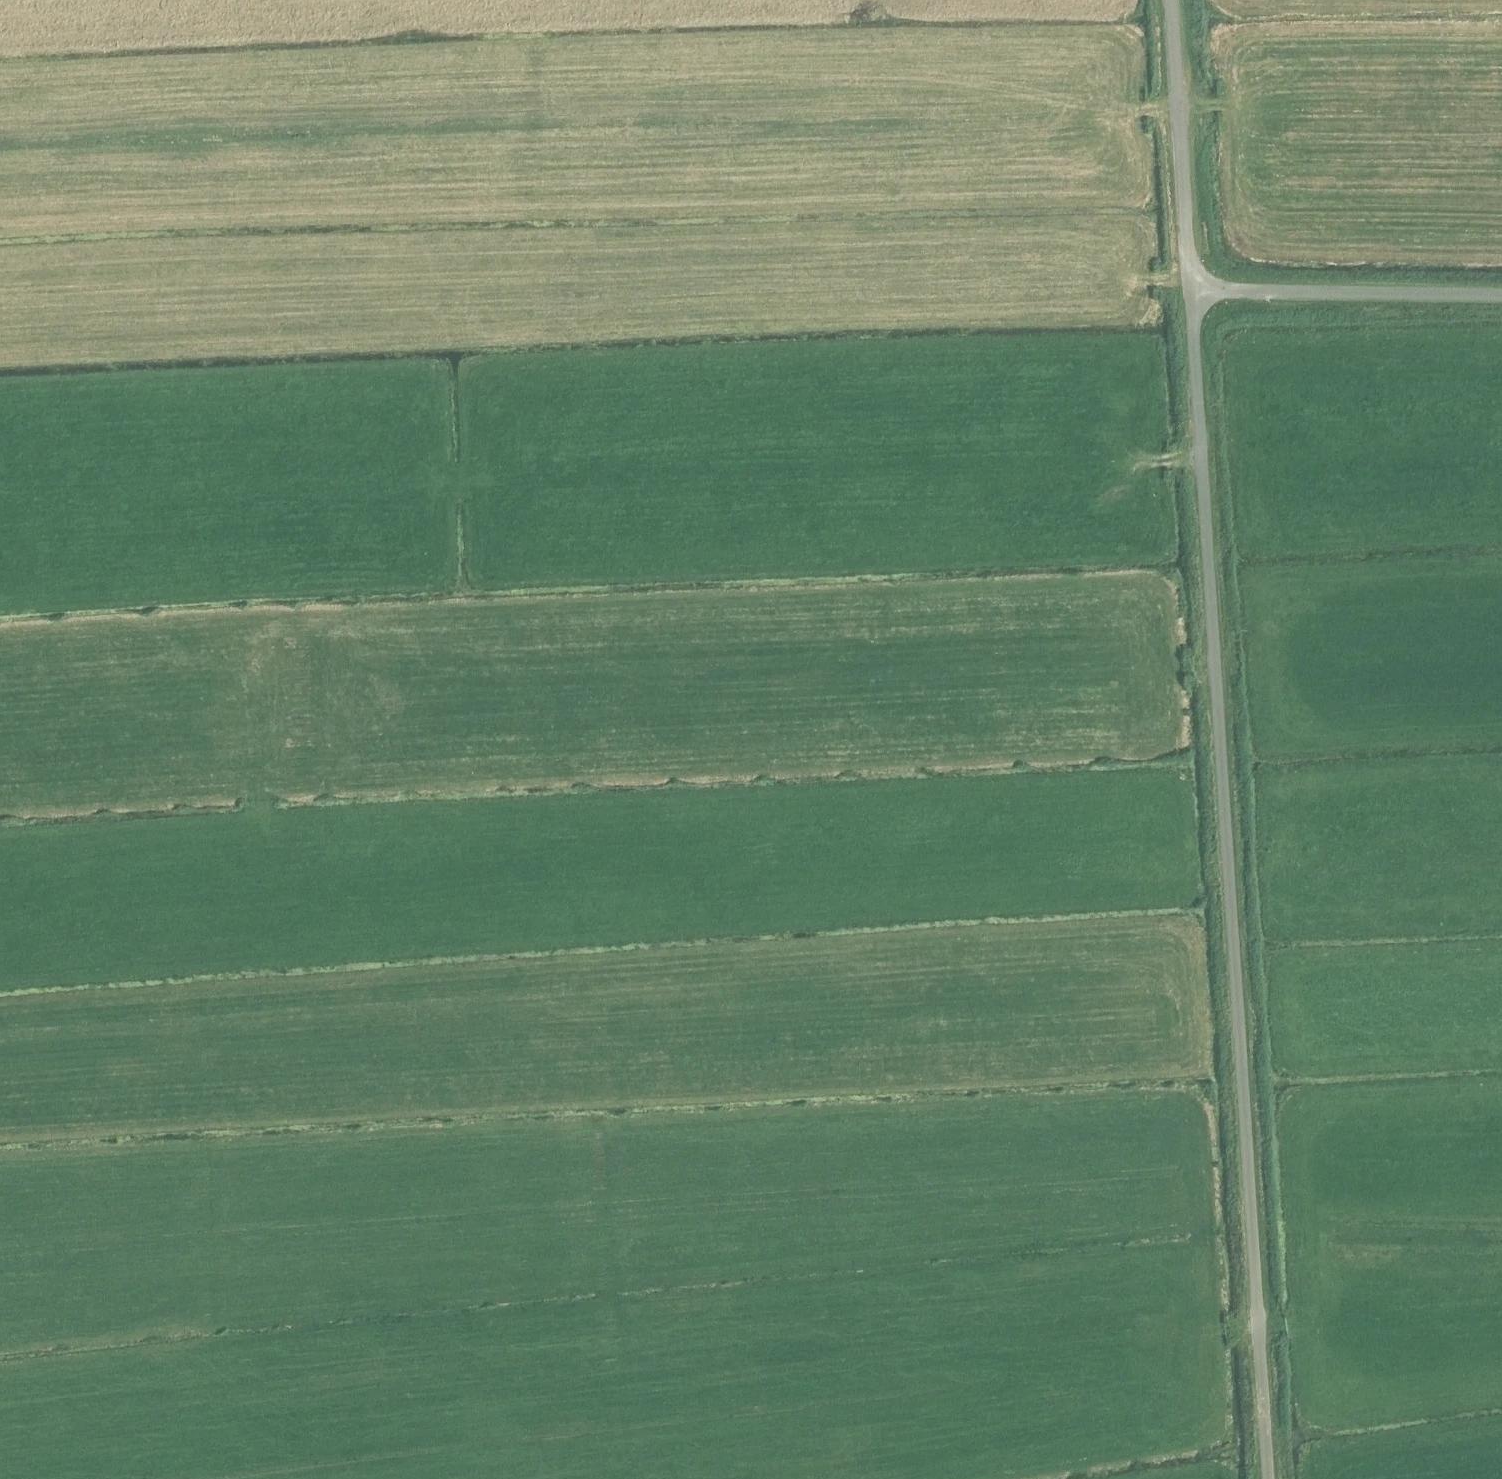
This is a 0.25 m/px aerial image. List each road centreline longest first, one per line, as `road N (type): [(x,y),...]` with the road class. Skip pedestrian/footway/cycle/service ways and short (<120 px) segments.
road 1 (unclassified): [(1266,1478),(1192,291)]
road 2 (unclassified): [(1192,291),(1501,296)]
road 3 (unclassified): [(1192,291),(1172,0)]
road 4 (track): [(1021,683),(1214,669)]

